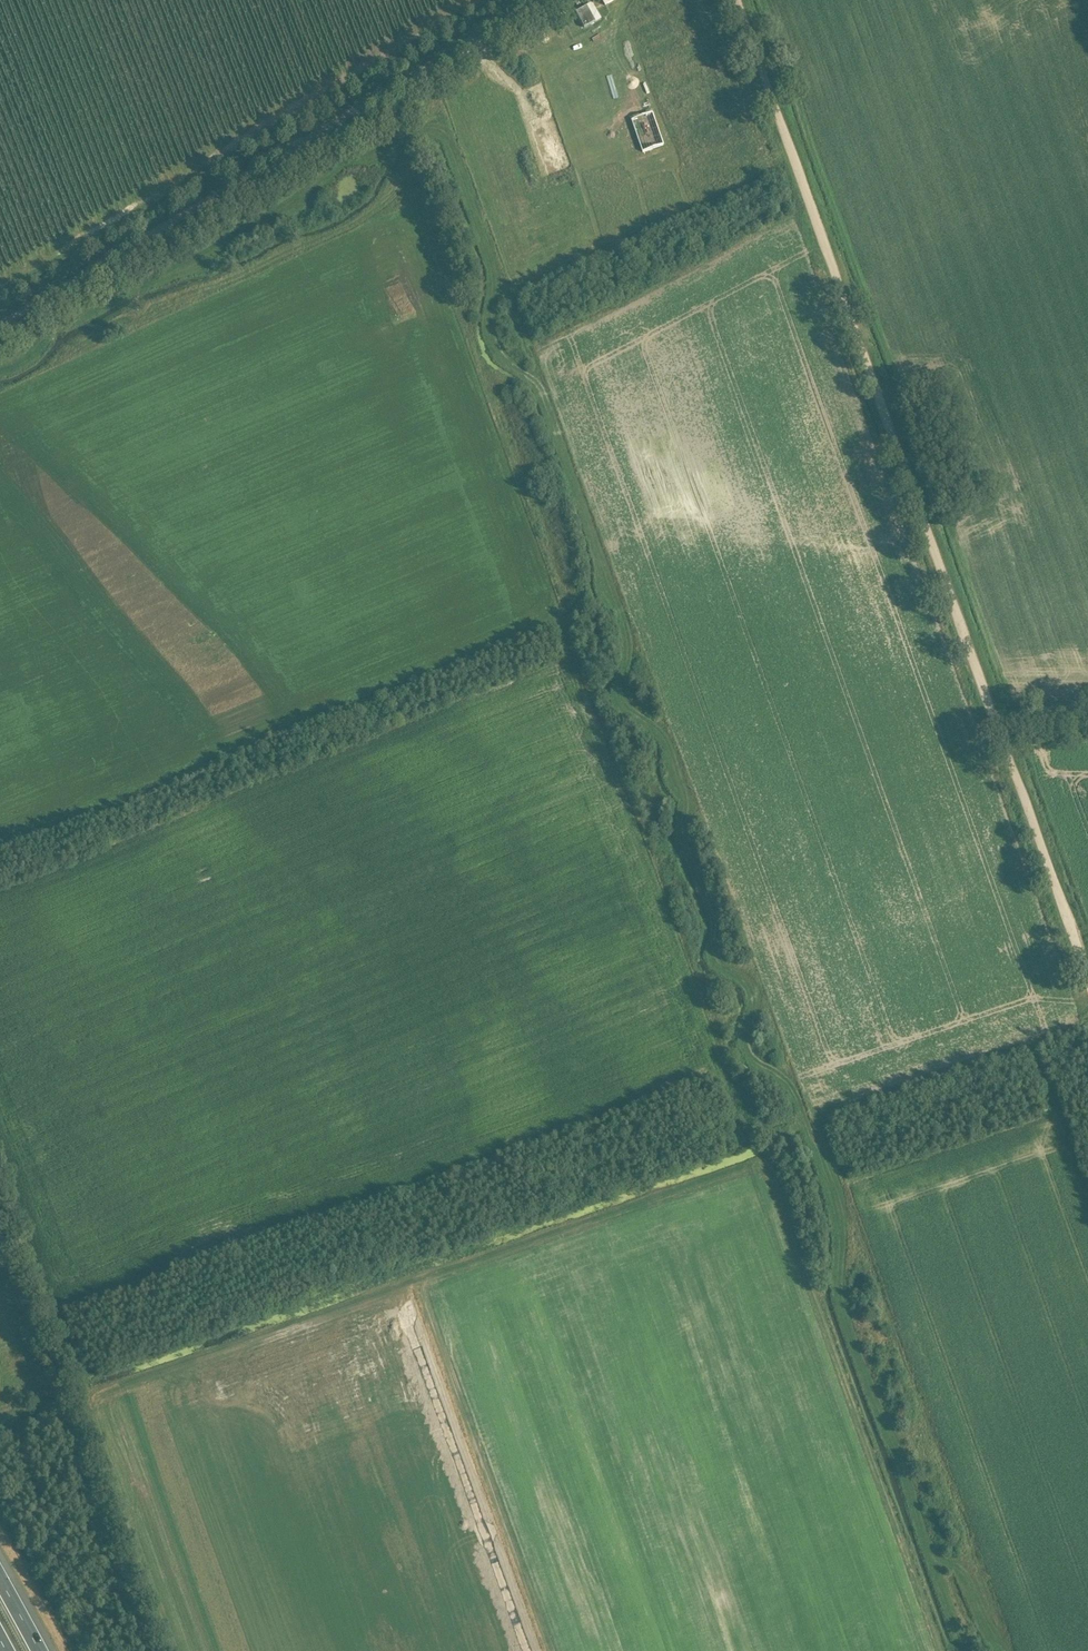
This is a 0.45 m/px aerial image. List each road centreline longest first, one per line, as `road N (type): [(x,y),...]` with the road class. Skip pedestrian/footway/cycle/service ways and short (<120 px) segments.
road 1 (track): [(739,0),(1087,966)]
road 2 (unclassified): [(0,323),(533,0)]
road 3 (track): [(769,1133),(1087,1029)]

